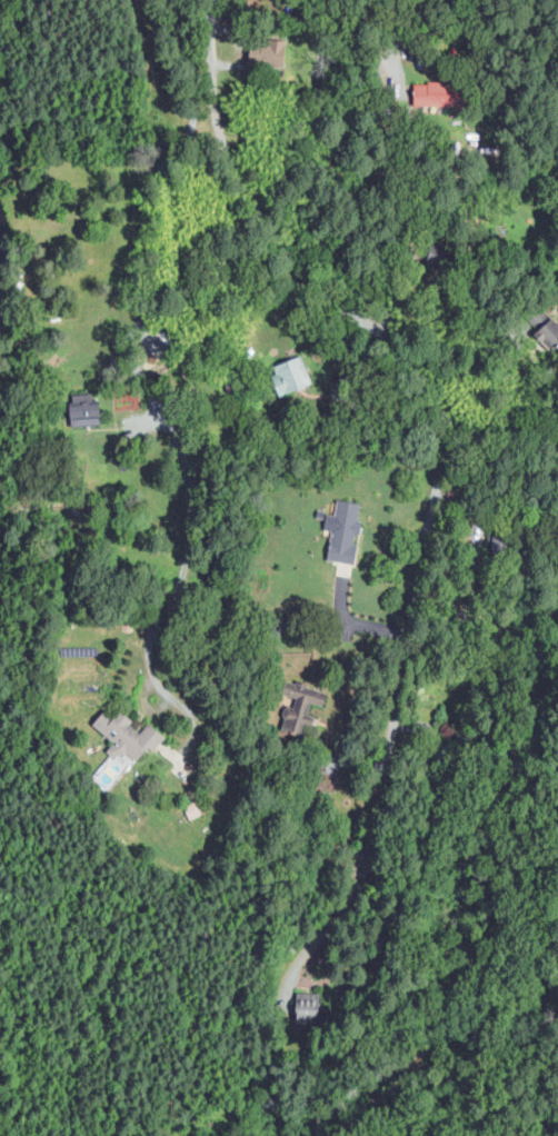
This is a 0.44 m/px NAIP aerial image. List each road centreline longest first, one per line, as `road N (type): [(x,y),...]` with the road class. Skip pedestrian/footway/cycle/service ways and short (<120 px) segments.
road 1 (residential): [(208,0),(209,99),(218,143),(242,196),(289,277),(413,370),(446,416),(390,704),(372,877)]

